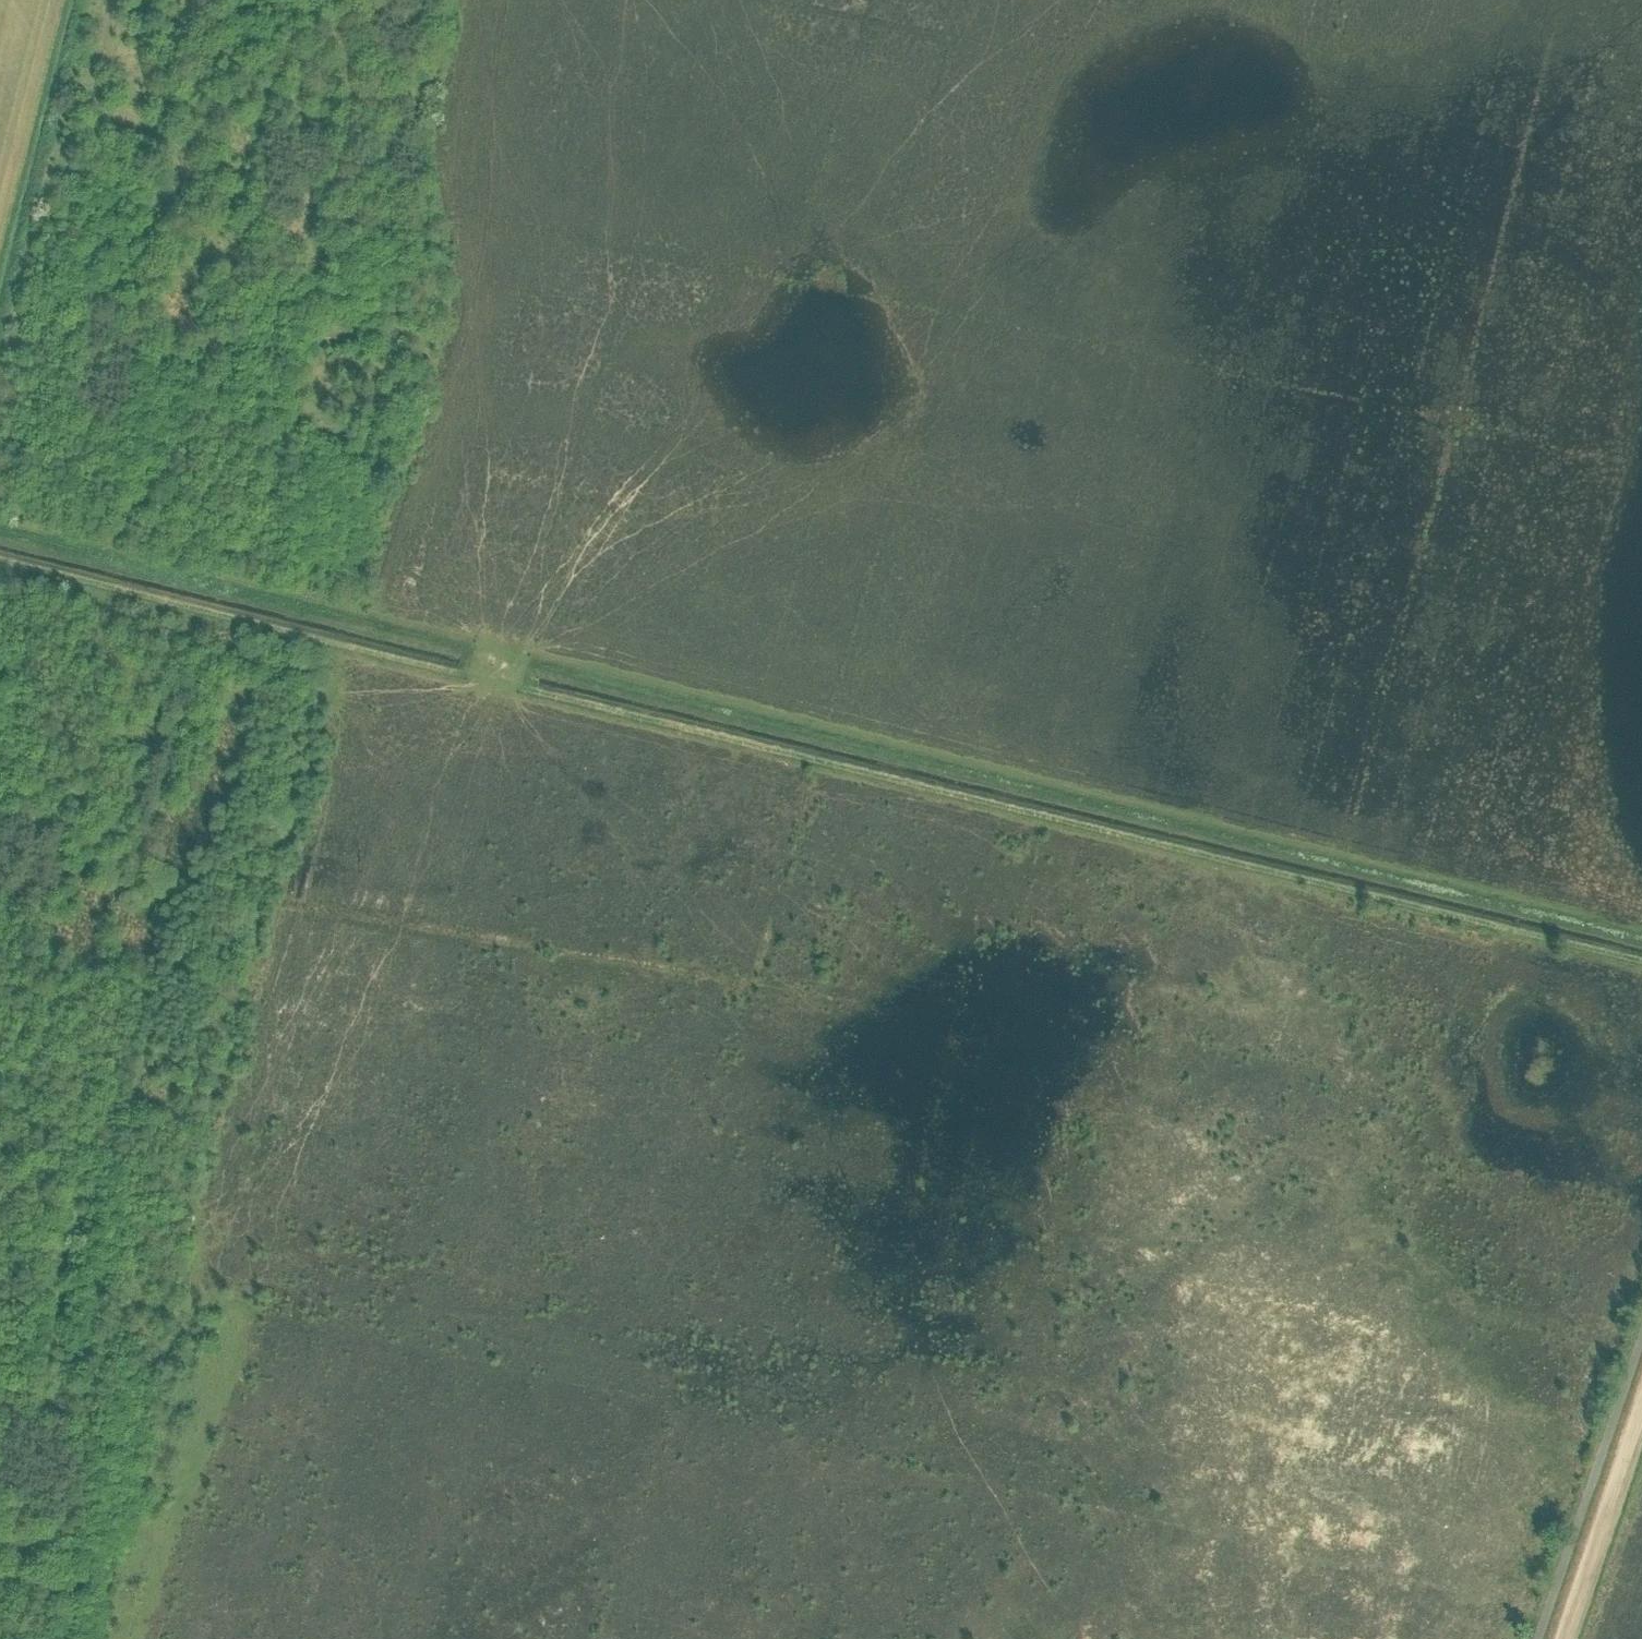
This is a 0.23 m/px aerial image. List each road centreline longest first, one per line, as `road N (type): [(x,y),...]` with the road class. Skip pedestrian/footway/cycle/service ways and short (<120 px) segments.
road 1 (track): [(1561,1638),(1641,1406)]

